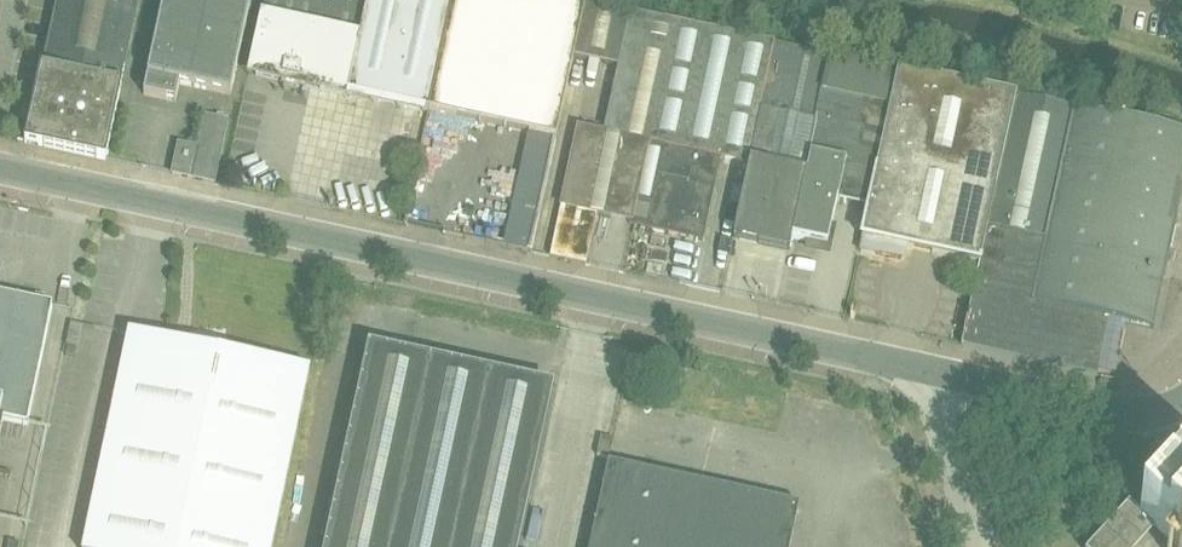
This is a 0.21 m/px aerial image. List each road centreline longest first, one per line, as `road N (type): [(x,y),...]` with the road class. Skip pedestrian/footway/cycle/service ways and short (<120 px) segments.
road 1 (unclassified): [(956,376),(0,169)]
road 2 (unclassified): [(956,376),(1131,414),(1181,404)]
road 3 (unclassified): [(979,546),(951,439),(956,376)]

